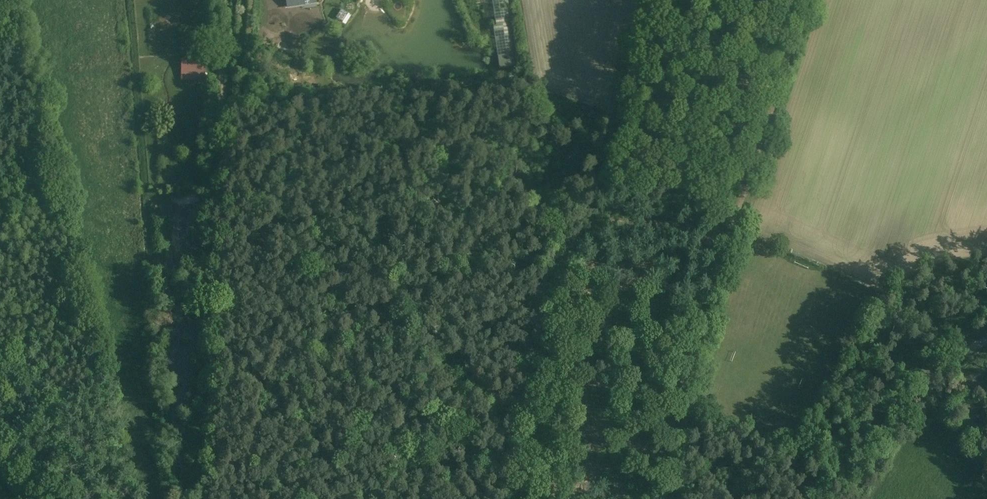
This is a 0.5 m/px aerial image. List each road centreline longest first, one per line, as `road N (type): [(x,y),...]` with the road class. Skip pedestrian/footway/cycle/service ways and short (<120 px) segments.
road 1 (track): [(803,0),(697,317),(655,498)]
road 2 (track): [(203,498),(222,75)]
road 3 (track): [(852,498),(923,396),(986,327)]

